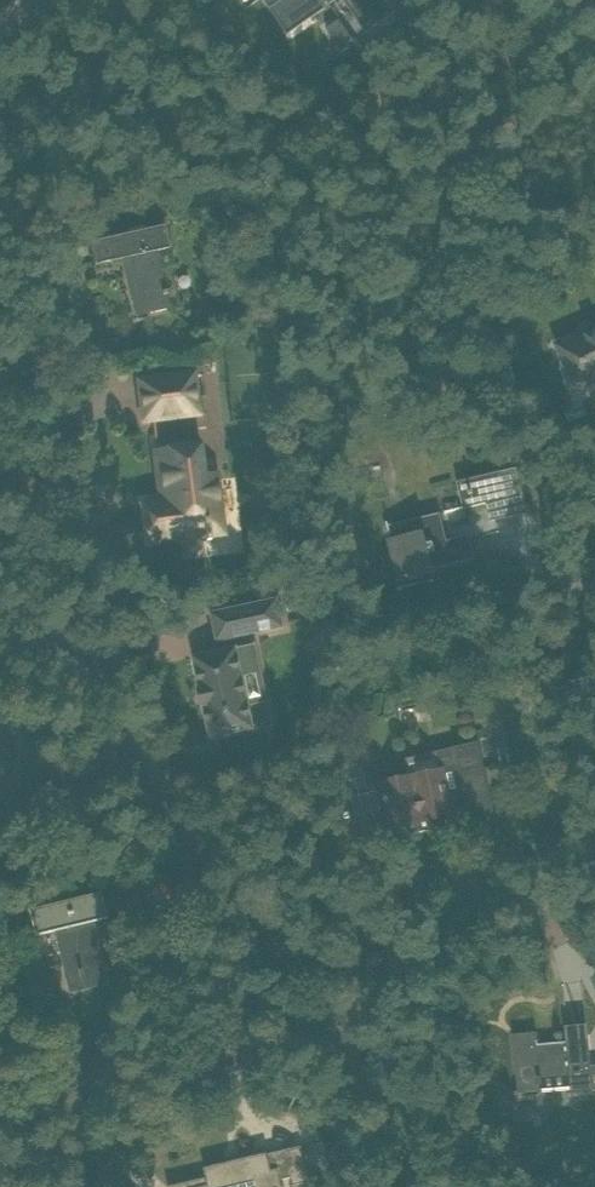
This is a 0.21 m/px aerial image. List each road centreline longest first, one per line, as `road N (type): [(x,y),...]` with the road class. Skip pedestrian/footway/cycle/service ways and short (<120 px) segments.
road 1 (residential): [(343,1022),(80,618)]
road 2 (residential): [(353,1038),(594,852)]
road 3 (residential): [(60,1102),(343,1022)]
road 4 (residential): [(29,386),(80,618)]
road 5 (residential): [(449,1186),(353,1038)]

